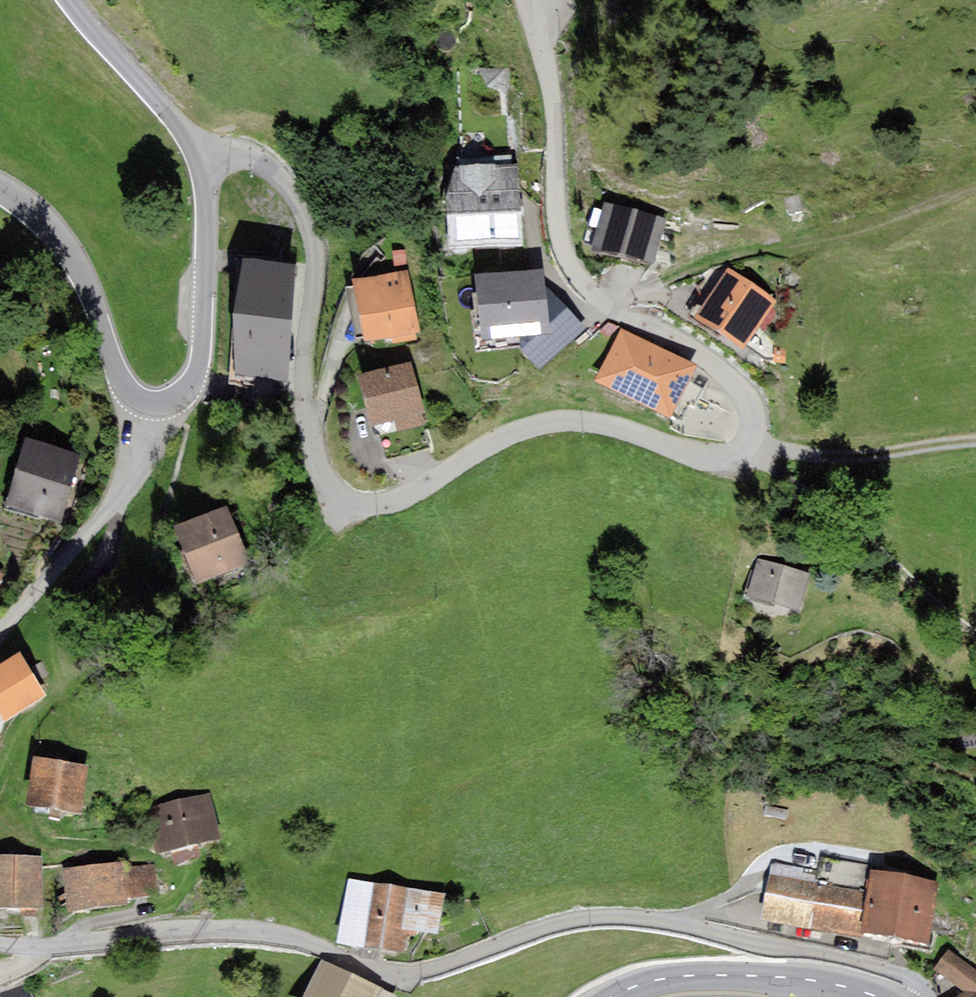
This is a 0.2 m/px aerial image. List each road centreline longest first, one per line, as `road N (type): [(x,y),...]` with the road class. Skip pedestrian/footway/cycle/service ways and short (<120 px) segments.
road 1 (residential): [(919,996),(912,977),(837,956),(623,919),(547,929),(416,969),(264,940),(0,946)]
road 2 (residential): [(199,156),(257,161),(298,203),(311,231),(316,307),(307,398),(312,444),(337,495),(377,505),(506,437),(561,422),(618,427),(706,459),(738,454),(748,442)]
road 3 (residential): [(748,442),(752,413),(733,383),(608,304),(566,255),(540,6)]
road 4 (track): [(608,304),(716,259),(824,238),(975,191)]
road 5 (track): [(748,442),(975,629)]
road 6 (residential): [(0,638),(139,466),(153,408)]
road 7 (tertiary): [(153,408),(122,389),(75,260),(52,228),(0,190)]
road 8 (tertiary): [(199,156),(202,350),(186,390),(153,408)]
road 9 (secondary): [(877,996),(753,975),(674,978),(612,996)]
road 10 (unclassified): [(748,442),(817,455),(889,456),(975,442)]
road 11 (tertiary): [(65,0),(199,156)]

